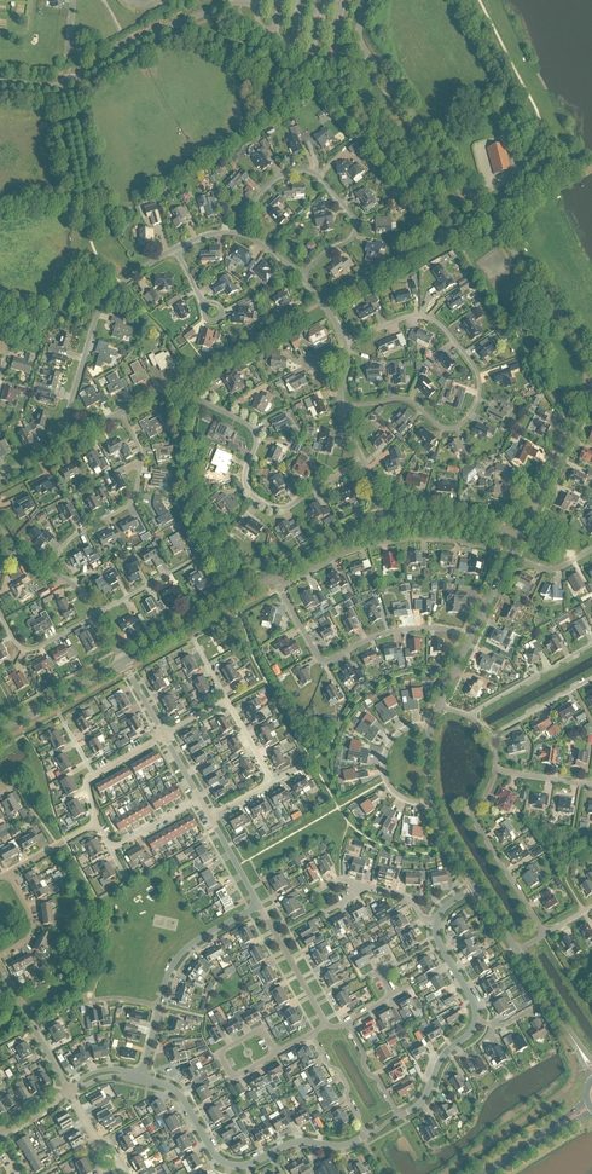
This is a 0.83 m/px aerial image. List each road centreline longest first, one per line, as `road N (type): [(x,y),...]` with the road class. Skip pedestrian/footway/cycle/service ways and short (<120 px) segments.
road 1 (unclassified): [(591,371),(372,62),(360,42),(366,0)]
road 2 (residential): [(340,409),(407,400),(454,431),(479,392),(474,367),(425,316),(346,343)]
road 3 (residential): [(363,464),(278,510),(259,502),(247,483),(255,445),(248,425),(174,389),(122,413)]
road 4 (unclassified): [(0,82),(60,88),(133,43),(258,0)]
road 5 (residential): [(302,277),(358,230),(357,217),(311,173),(281,175),(262,191),(240,234)]
road 6 (residential): [(472,638),(408,630),(323,664),(280,588)]
road 7 (residential): [(280,588),(384,543),(446,541),(512,557)]
road 8 (unclassified): [(68,425),(106,299),(175,250)]
road 9 (residential): [(52,572),(81,531),(137,496),(142,452),(122,413)]
road 10 (residential): [(546,935),(473,818),(496,771)]
road 11 (tertiary): [(124,664),(273,577)]
road 12 (unclassified): [(513,539),(591,387)]
road 13 (residential): [(160,1006),(183,952),(259,905)]
road 14 (residential): [(229,1167),(300,1144),(343,1148),(368,1135)]
road 15 (residential): [(71,1091),(0,967)]
road 16 (tertiary): [(0,732),(124,664)]
road 17 (residential): [(591,645),(469,716)]
road 18 (residential): [(327,1027),(259,905)]
road 19 (residential): [(431,802),(396,795),(383,774),(390,743),(412,727),(432,728)]
road 20 (tertiary): [(383,523),(467,518),(513,539)]
road 21 (residential): [(276,1053),(262,1029),(219,1055),(233,1080),(255,1066)]
road 22 (residential): [(141,1080),(181,1096),(229,1167)]
road 23 (residential): [(399,1118),(422,1103),(444,1058),(477,1023)]
road 24 (residential): [(96,616),(33,650),(19,646),(0,613)]
road 25 (tertiary): [(273,577),(383,523)]

